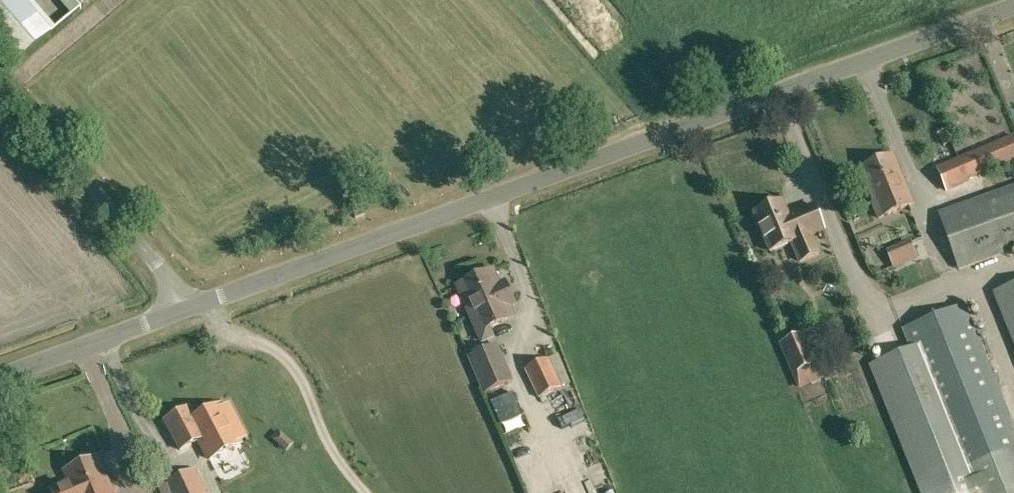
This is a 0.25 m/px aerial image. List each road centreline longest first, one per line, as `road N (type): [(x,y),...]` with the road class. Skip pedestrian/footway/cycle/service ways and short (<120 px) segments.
road 1 (unclassified): [(192,309),(1013,9)]
road 2 (unclassified): [(192,309),(0,88)]
road 3 (unclassified): [(0,378),(192,309)]

